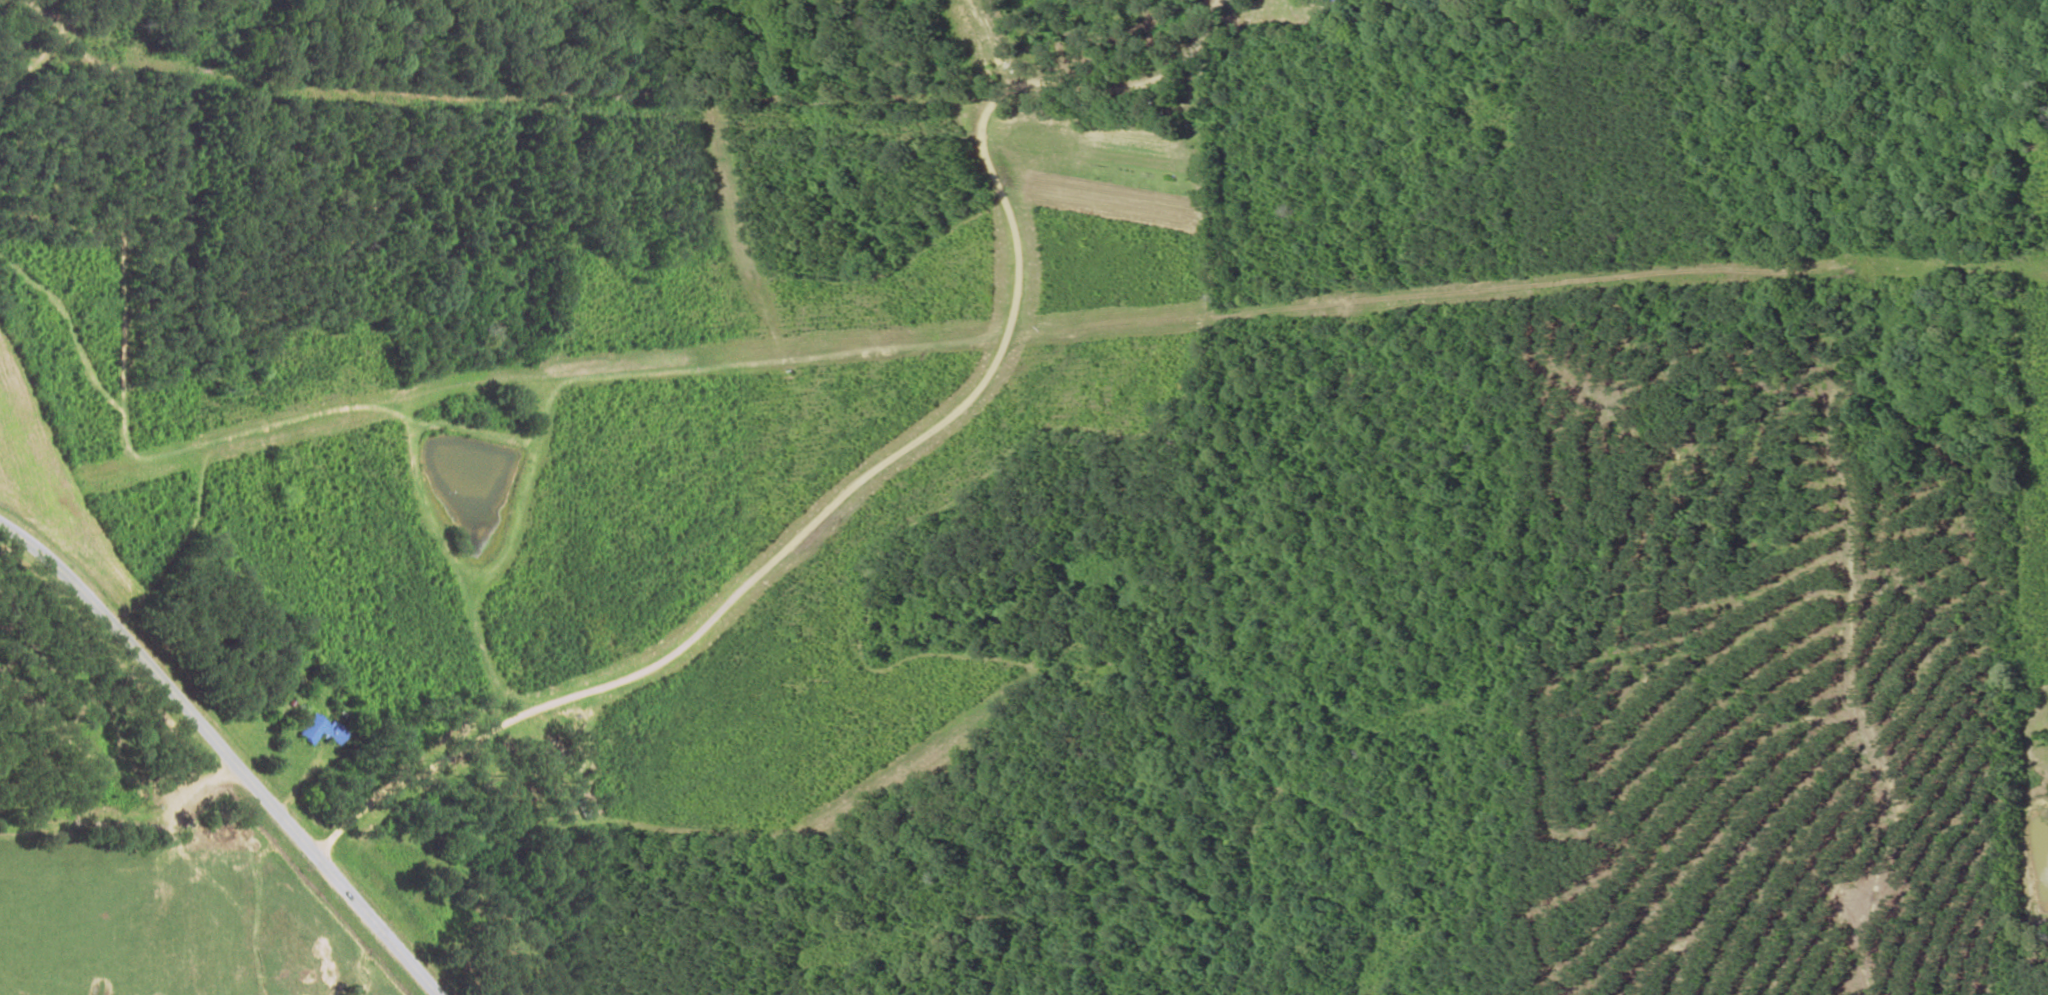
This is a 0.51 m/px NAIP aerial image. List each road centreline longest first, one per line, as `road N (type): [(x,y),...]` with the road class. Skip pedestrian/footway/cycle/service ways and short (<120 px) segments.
road 1 (tertiary): [(431,994),(335,882),(61,606),(0,568)]

